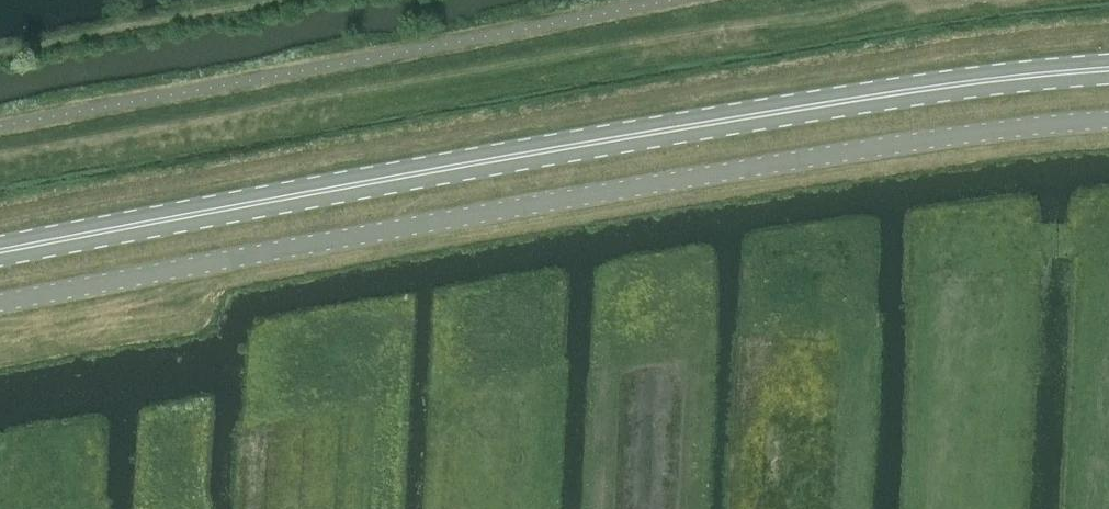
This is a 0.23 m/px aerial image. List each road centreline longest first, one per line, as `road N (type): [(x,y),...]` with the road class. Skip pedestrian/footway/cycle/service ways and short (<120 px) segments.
road 1 (primary): [(0,249),(859,92),(1108,66)]
road 2 (unclassified): [(1108,114),(997,124),(0,298)]
road 3 (track): [(0,50),(240,0)]

